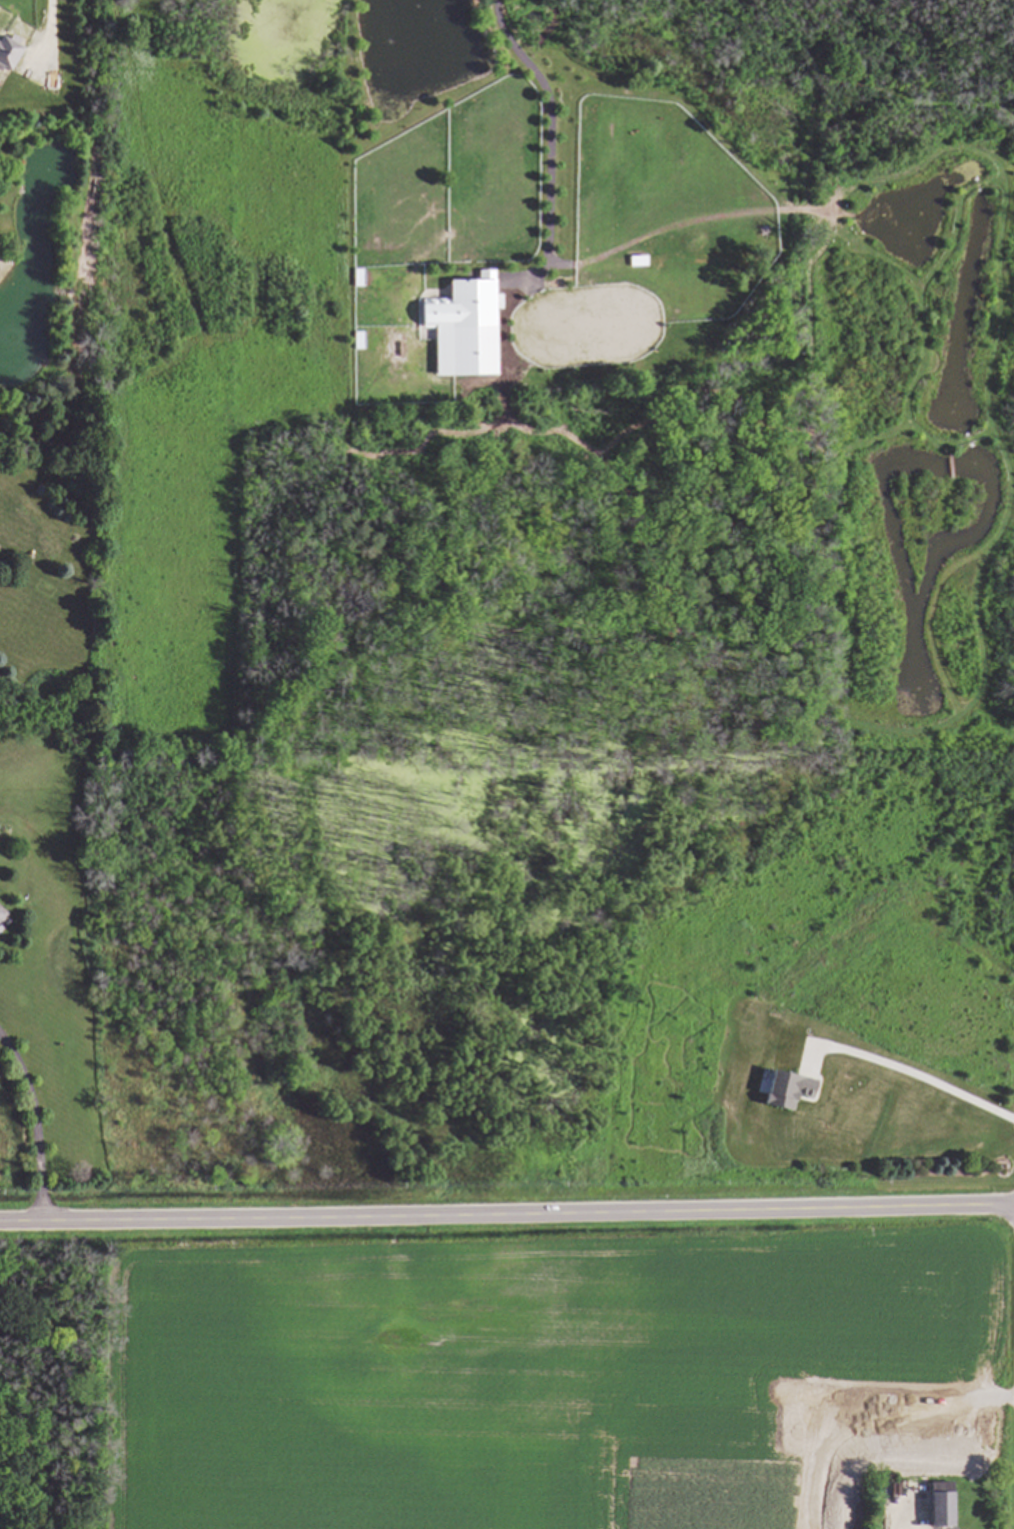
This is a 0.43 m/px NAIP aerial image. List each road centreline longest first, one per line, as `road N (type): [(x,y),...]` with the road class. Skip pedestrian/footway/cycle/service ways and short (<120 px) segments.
road 1 (tertiary): [(1013,1204),(0,1221)]

